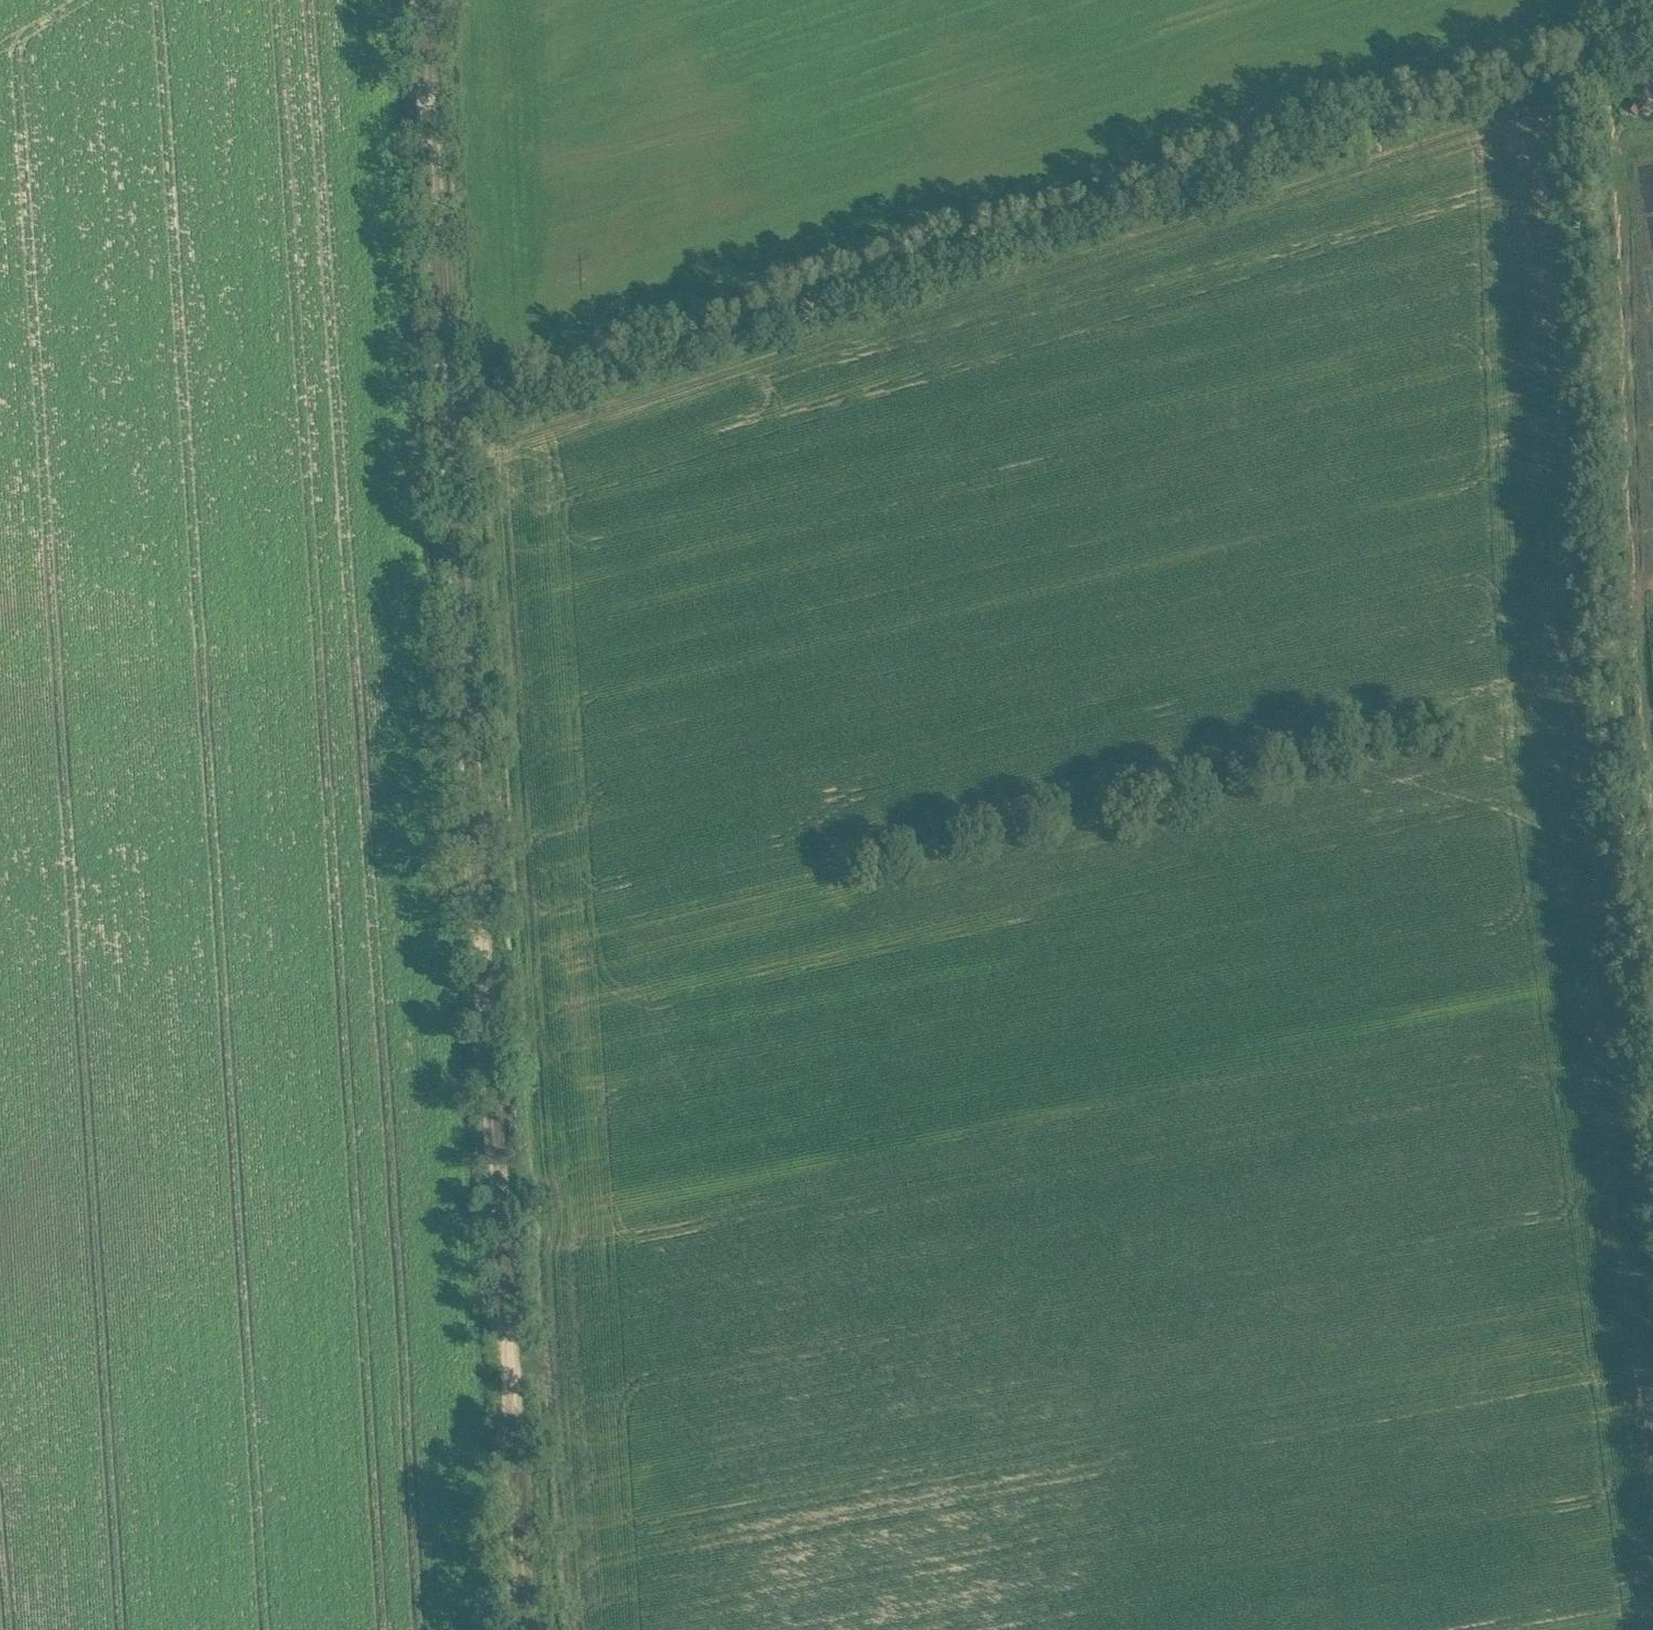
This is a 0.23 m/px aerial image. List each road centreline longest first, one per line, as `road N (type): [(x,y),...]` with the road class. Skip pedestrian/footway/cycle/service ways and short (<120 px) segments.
road 1 (track): [(524,1629),(419,0)]
road 2 (unclassified): [(444,428),(1652,29)]
road 3 (track): [(1608,44),(1652,613)]

